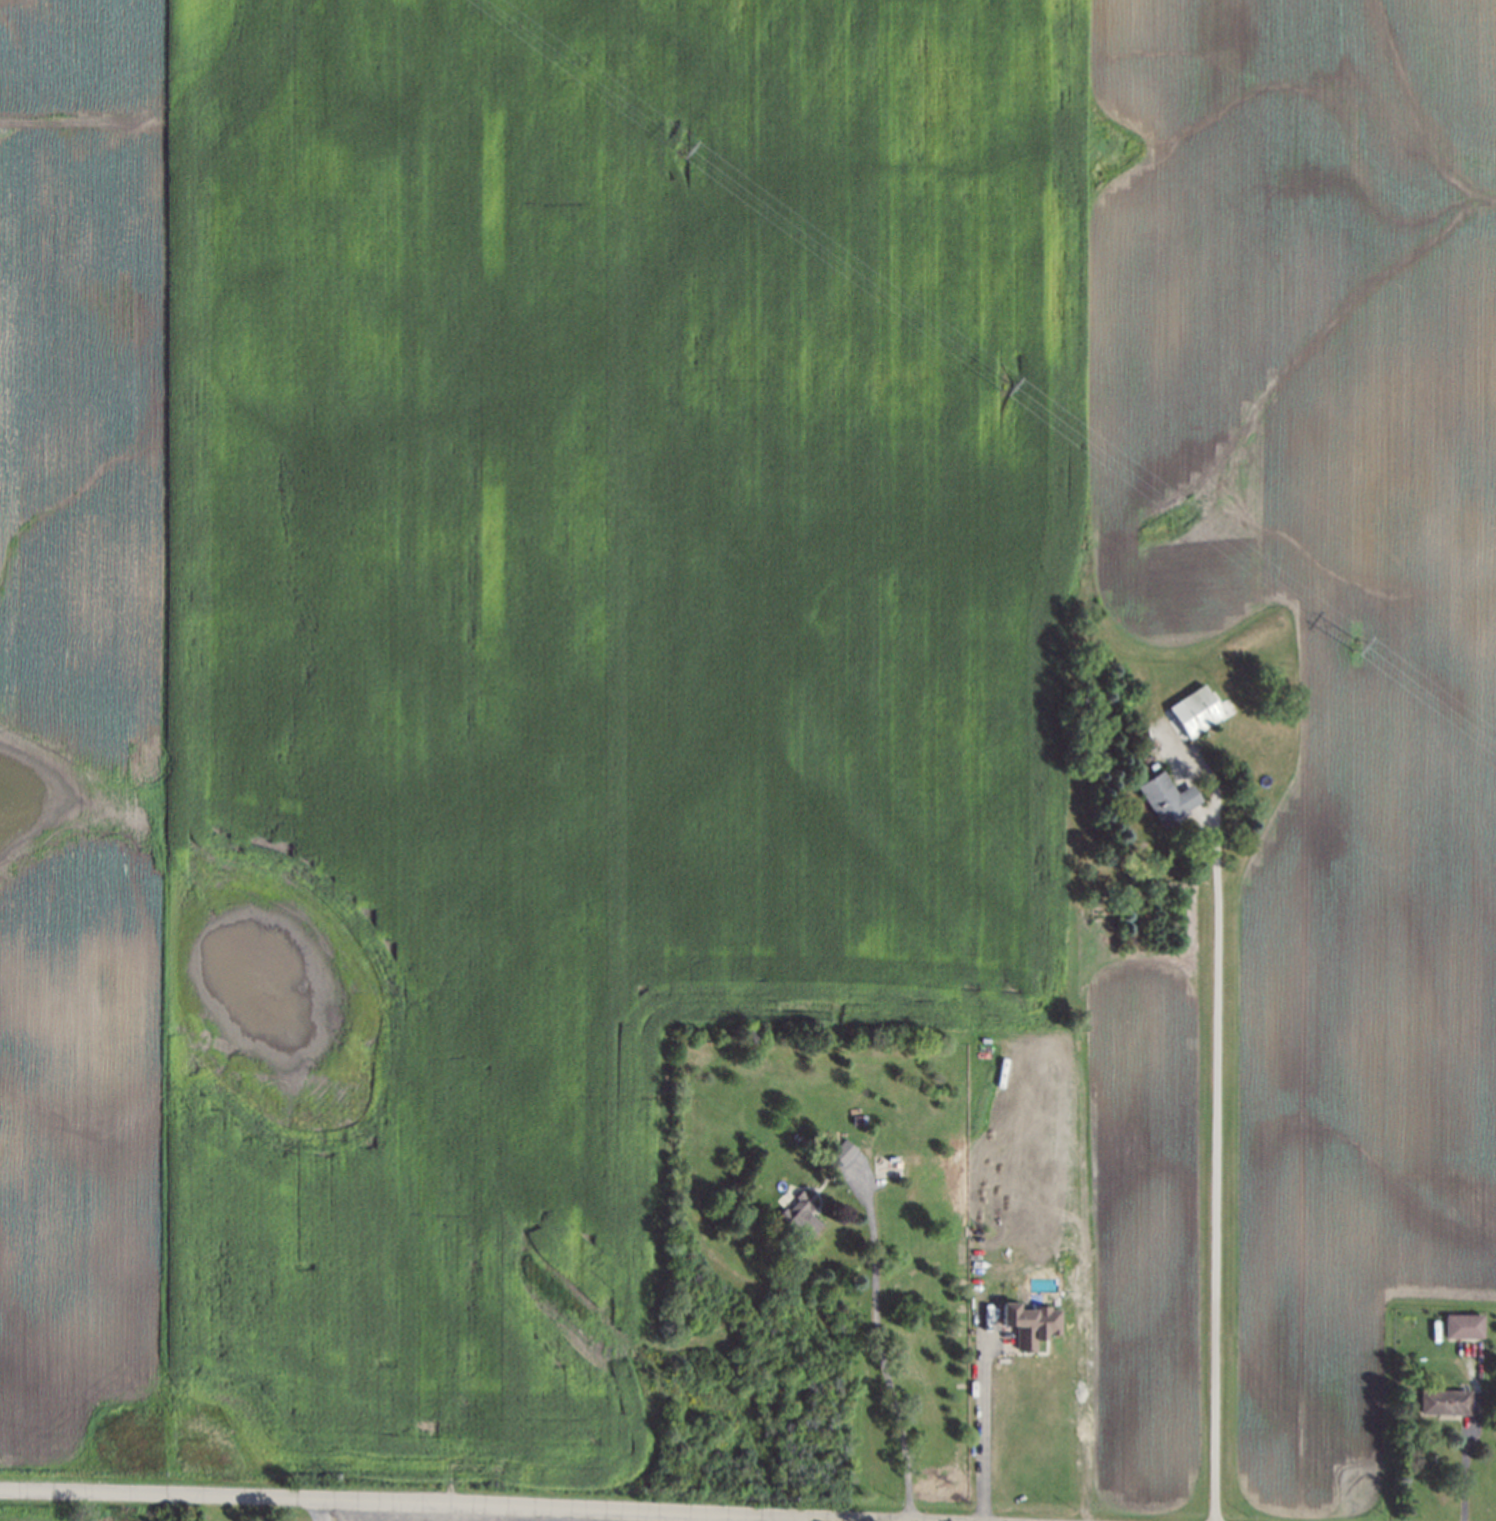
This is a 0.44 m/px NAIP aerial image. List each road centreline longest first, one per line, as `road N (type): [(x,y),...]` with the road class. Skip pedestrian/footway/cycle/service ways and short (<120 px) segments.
road 1 (residential): [(906,1520),(0,1494)]

